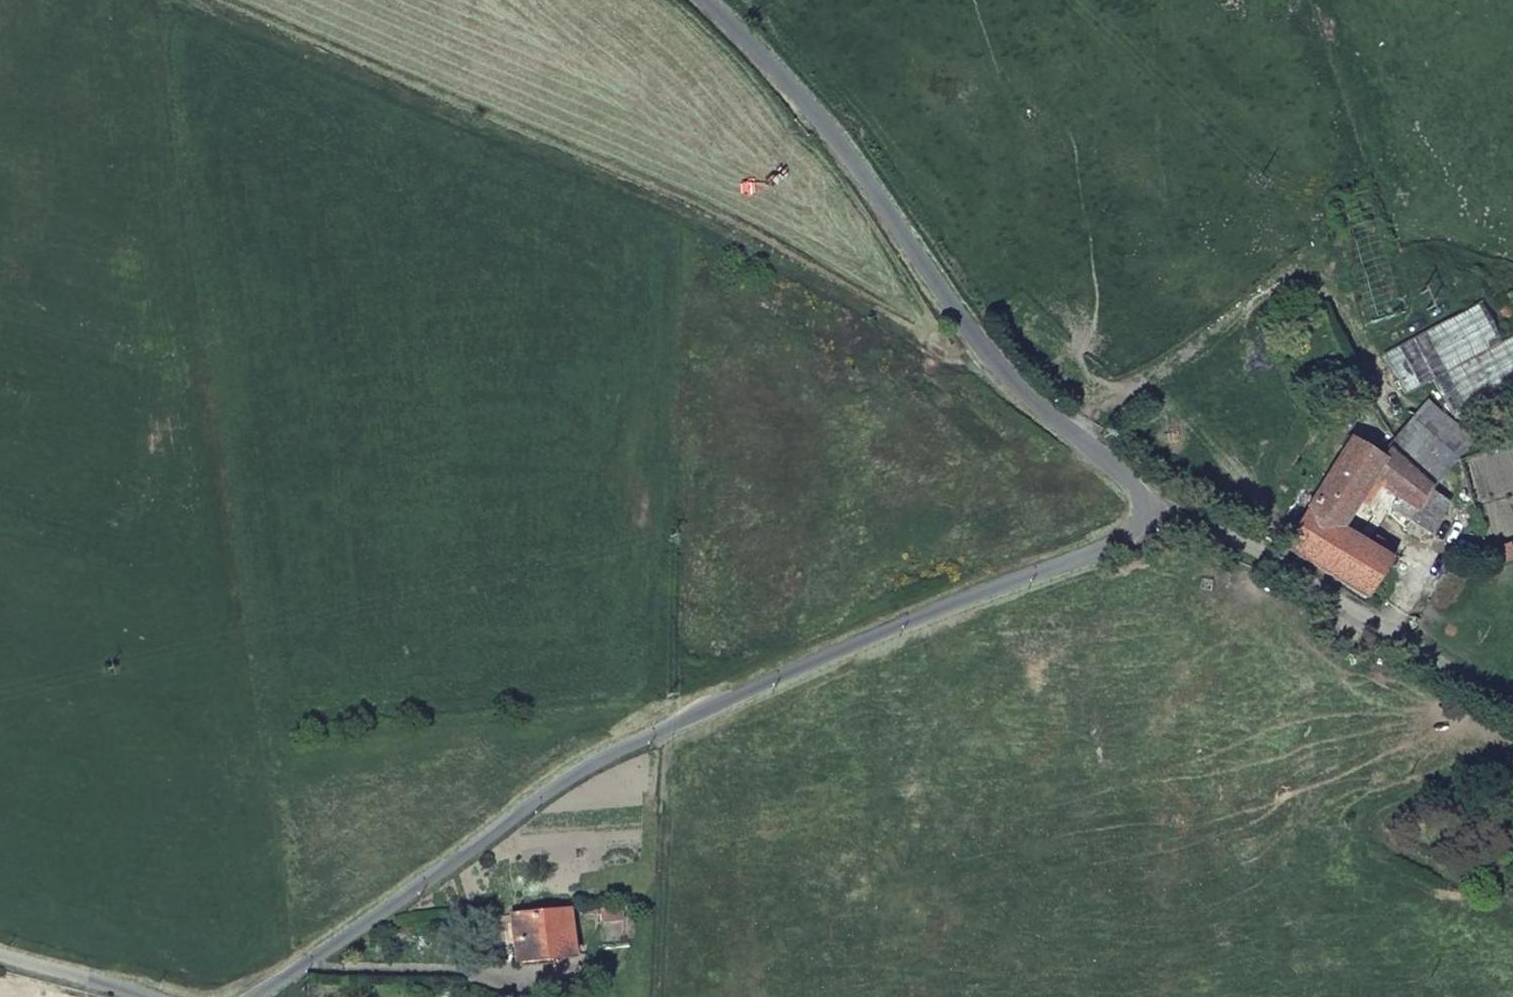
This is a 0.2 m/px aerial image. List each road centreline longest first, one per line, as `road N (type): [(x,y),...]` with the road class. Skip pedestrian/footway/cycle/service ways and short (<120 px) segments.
road 1 (unclassified): [(704,0),(860,167),(983,348),(1131,487),(1148,520),(1119,545),(888,629),(579,766),(243,996)]
road 2 (track): [(1512,767),(1389,808),(1369,832),(1512,906)]
road 3 (unclassified): [(164,996),(0,951)]

